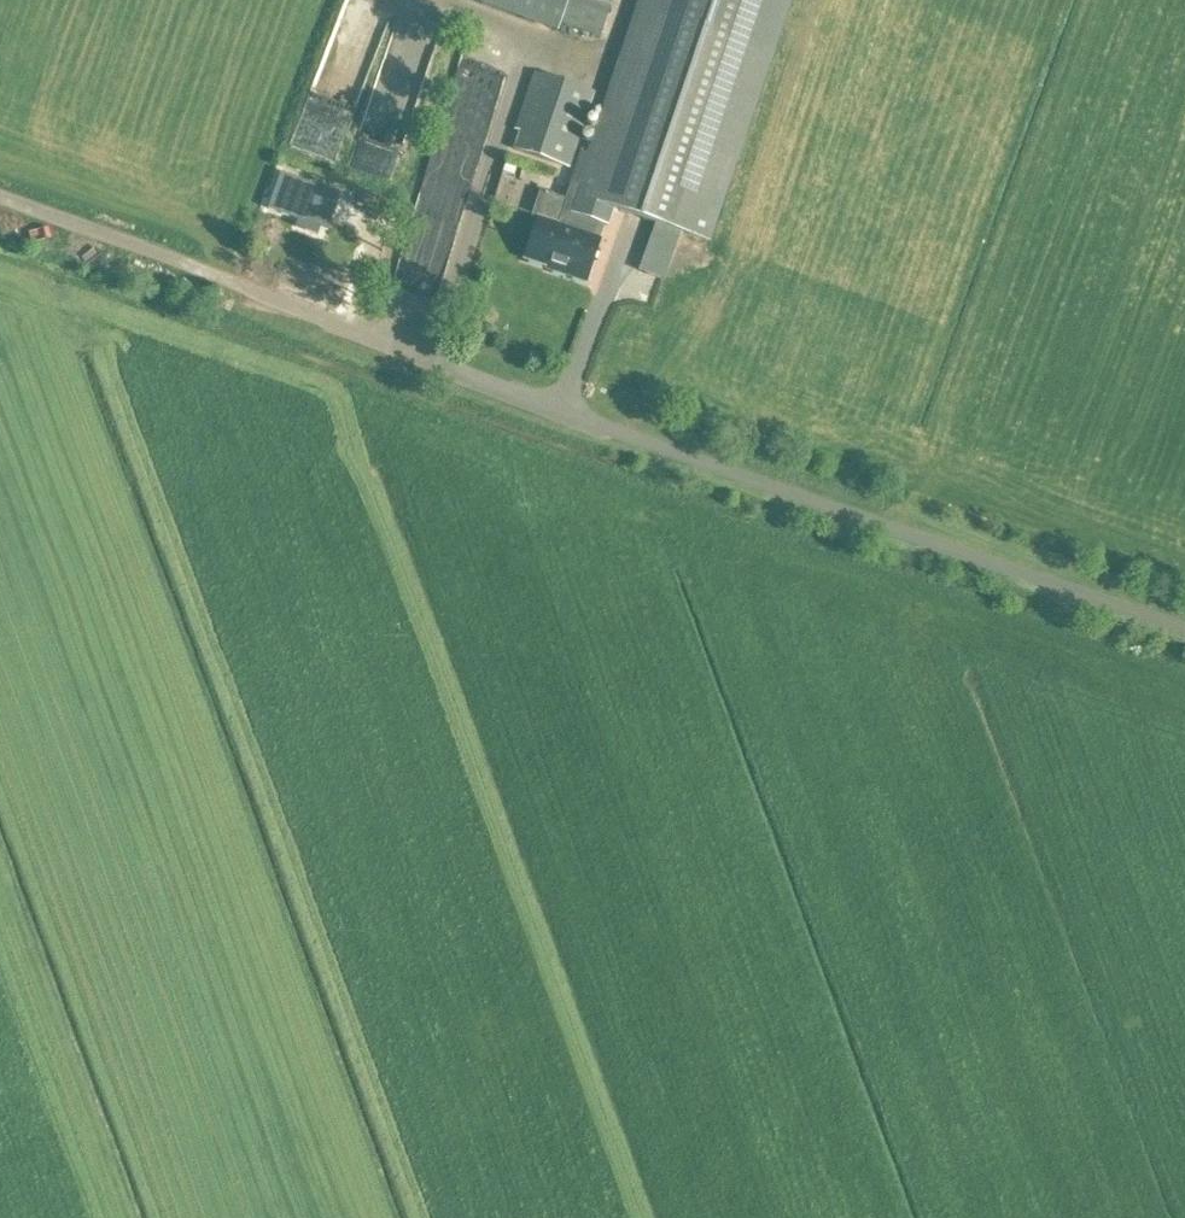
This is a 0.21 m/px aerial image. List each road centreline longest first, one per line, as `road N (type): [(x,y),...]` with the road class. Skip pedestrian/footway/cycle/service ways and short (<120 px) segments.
road 1 (unclassified): [(1184,631),(823,508),(387,345)]
road 2 (track): [(0,200),(387,345)]

